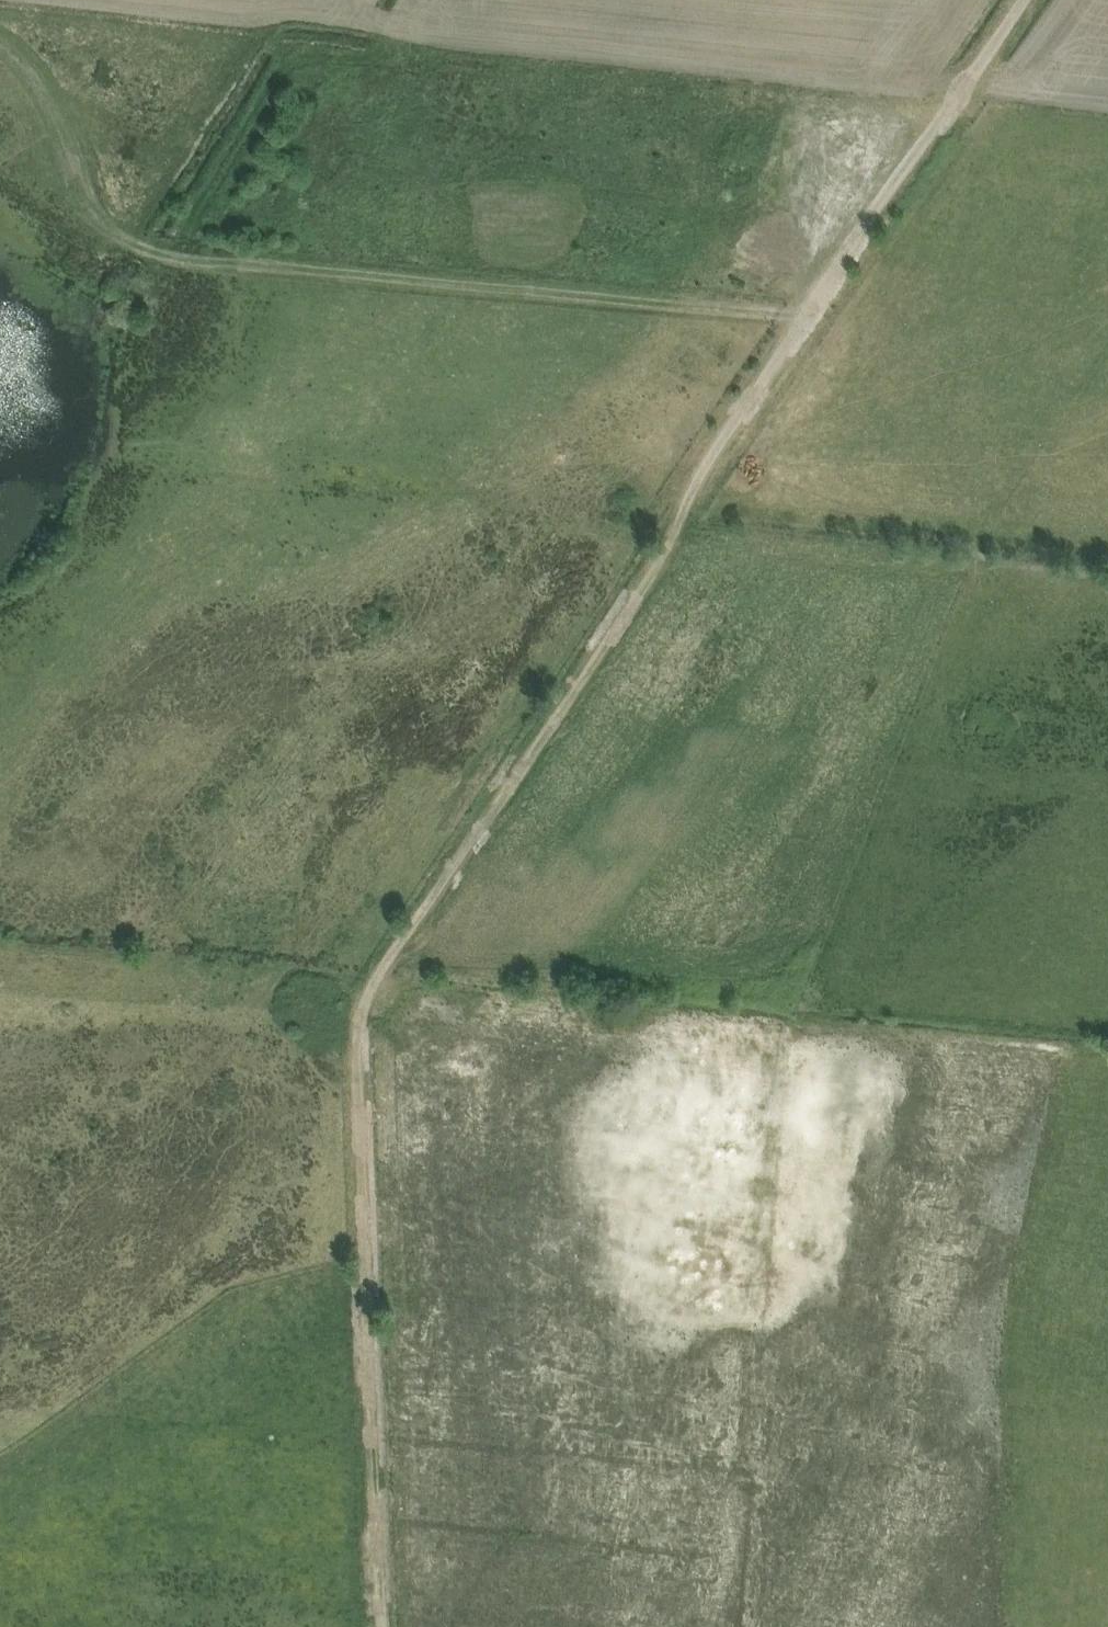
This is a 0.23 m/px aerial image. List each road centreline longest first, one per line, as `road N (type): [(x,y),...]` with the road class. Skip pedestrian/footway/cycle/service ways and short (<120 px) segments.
road 1 (track): [(0,38),(32,51),(134,246),(238,279),(814,321)]

